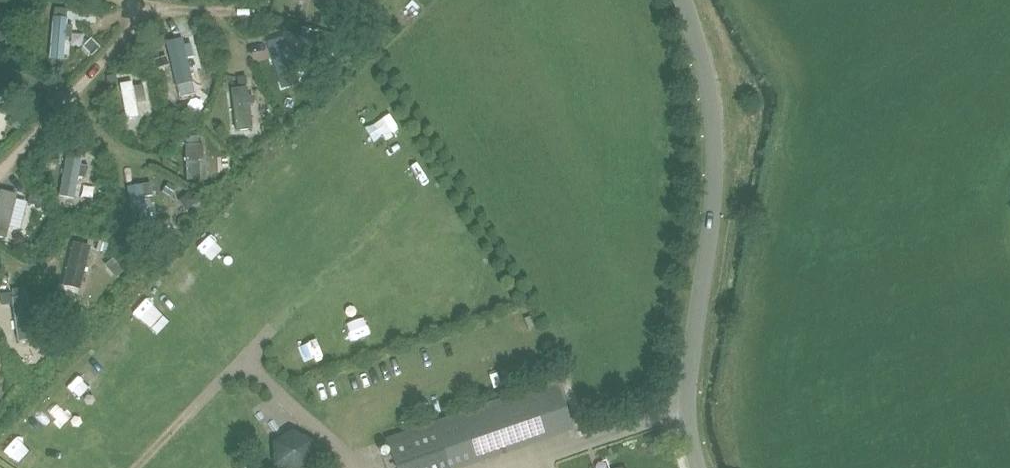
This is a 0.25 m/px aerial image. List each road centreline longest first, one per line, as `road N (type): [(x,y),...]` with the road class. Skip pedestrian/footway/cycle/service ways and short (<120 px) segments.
road 1 (unclassified): [(698,467),(687,390),(714,152),(709,95),(683,0)]
road 2 (track): [(271,329),(386,212)]

